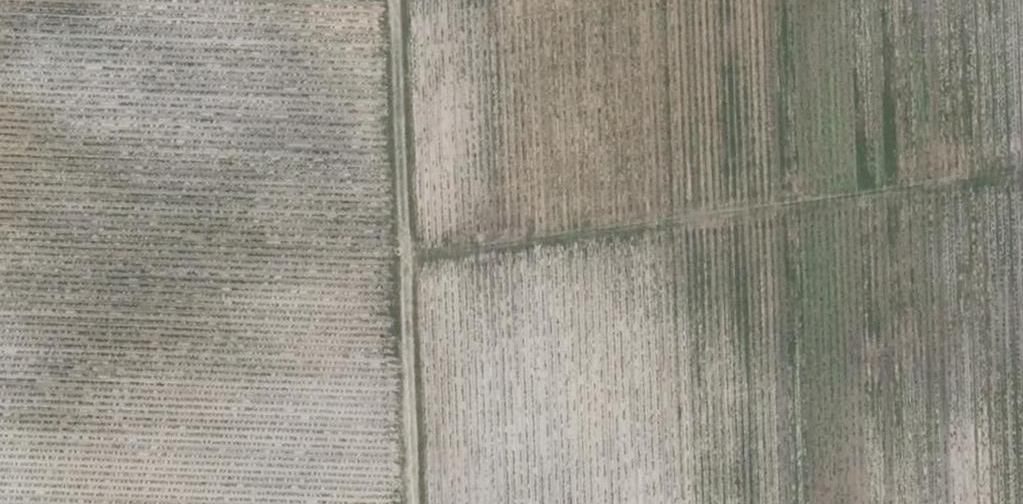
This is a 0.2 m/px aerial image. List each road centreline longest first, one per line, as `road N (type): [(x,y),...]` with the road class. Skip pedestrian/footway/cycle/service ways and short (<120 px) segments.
road 1 (track): [(405,256),(1022,171)]
road 2 (track): [(396,0),(412,503)]

